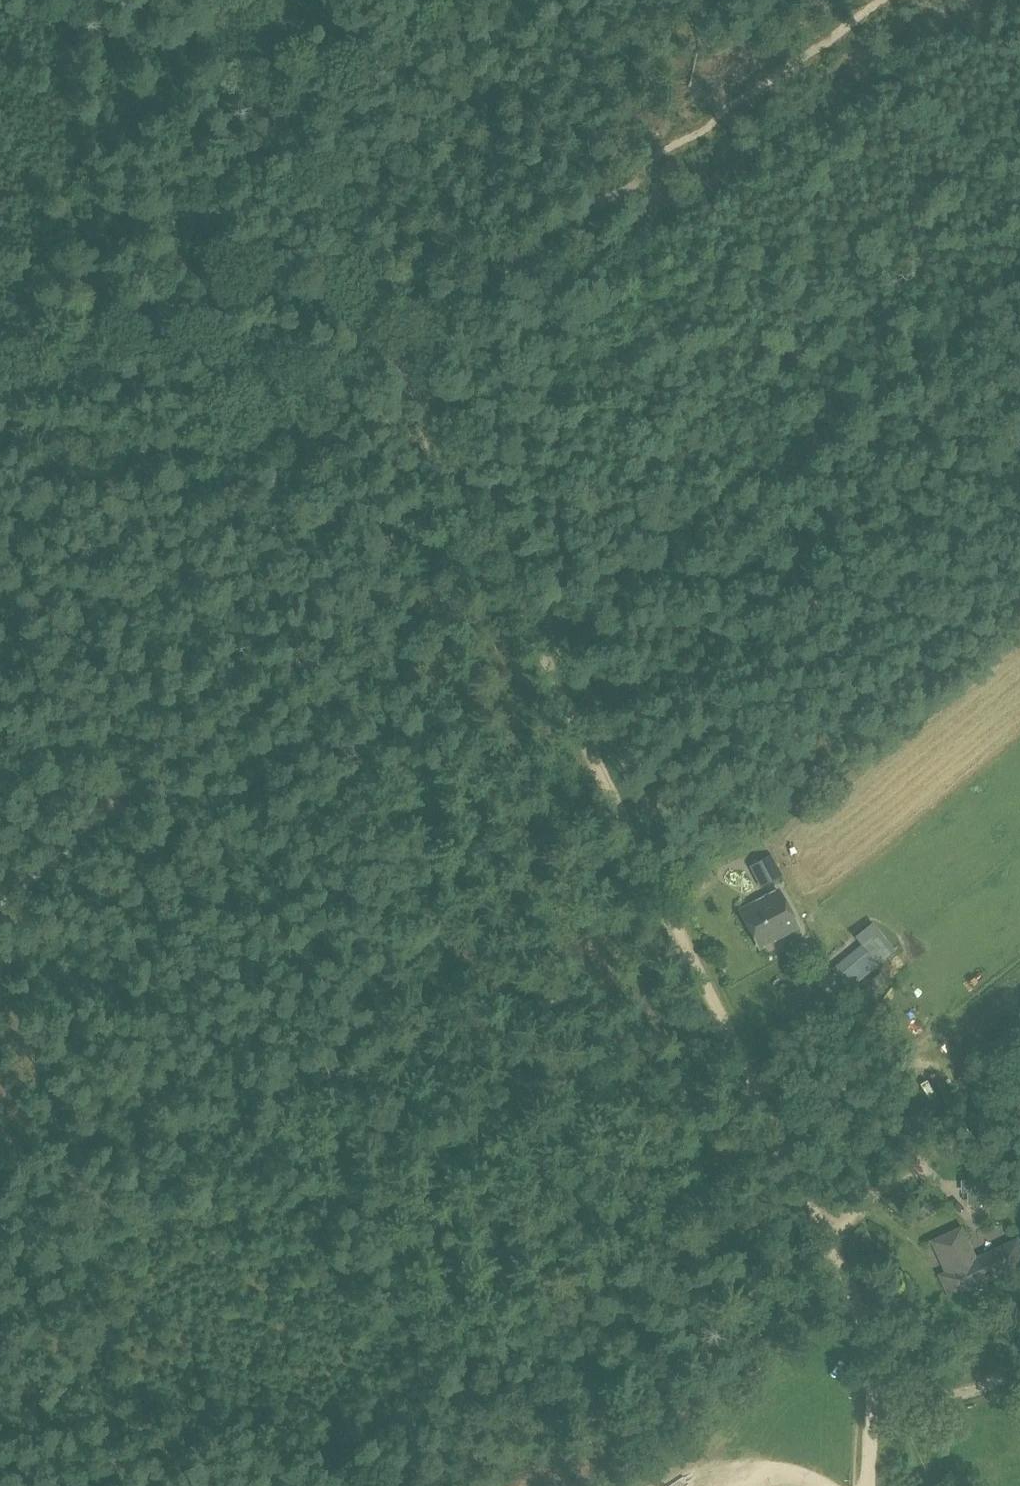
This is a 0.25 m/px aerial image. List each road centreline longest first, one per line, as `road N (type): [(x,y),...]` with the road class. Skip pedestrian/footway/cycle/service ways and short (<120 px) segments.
road 1 (track): [(211,0),(850,1284),(870,1364),(870,1485)]
road 2 (track): [(866,0),(430,321),(266,424),(156,431),(0,418)]
road 3 (track): [(0,902),(477,525)]

